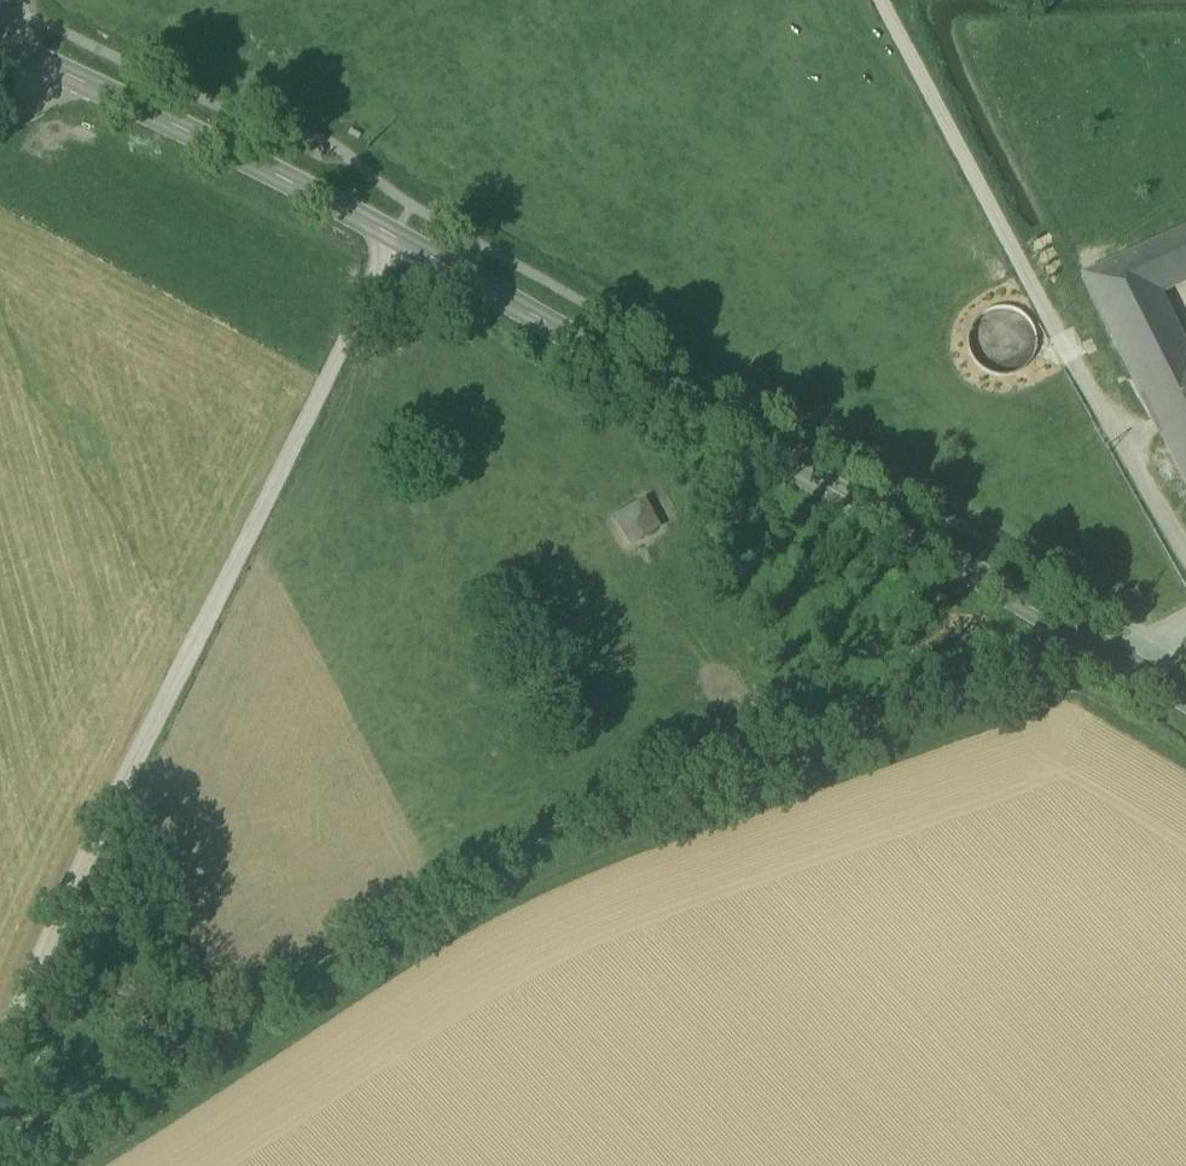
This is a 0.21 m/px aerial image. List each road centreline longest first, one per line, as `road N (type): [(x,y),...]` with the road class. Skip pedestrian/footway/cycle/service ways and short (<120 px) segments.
road 1 (secondary): [(1185,697),(396,235),(0,46)]
road 2 (track): [(1079,632),(921,717),(486,860),(74,1116),(0,1126)]
road 3 (track): [(0,1056),(396,235)]
road 4 (track): [(1185,560),(882,0)]

